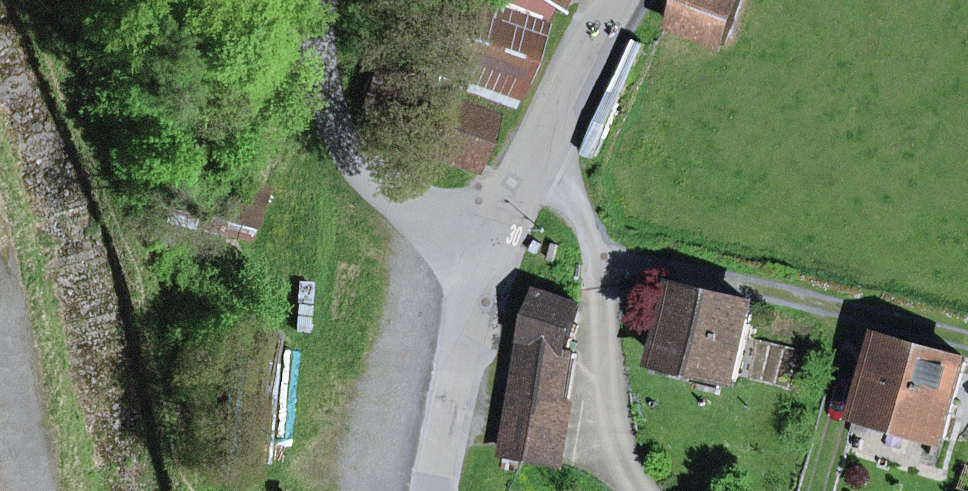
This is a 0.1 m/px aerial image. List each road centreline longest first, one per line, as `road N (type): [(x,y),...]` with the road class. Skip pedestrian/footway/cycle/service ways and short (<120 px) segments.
road 1 (residential): [(638,490),(619,434),(589,226),(534,148)]
road 2 (residential): [(496,233),(413,206),(339,132),(324,83),(319,0)]
road 3 (track): [(41,490),(26,443),(17,289),(0,193)]
road 4 (residential): [(432,490),(496,233)]
road 5 (residential): [(534,148),(620,0)]

